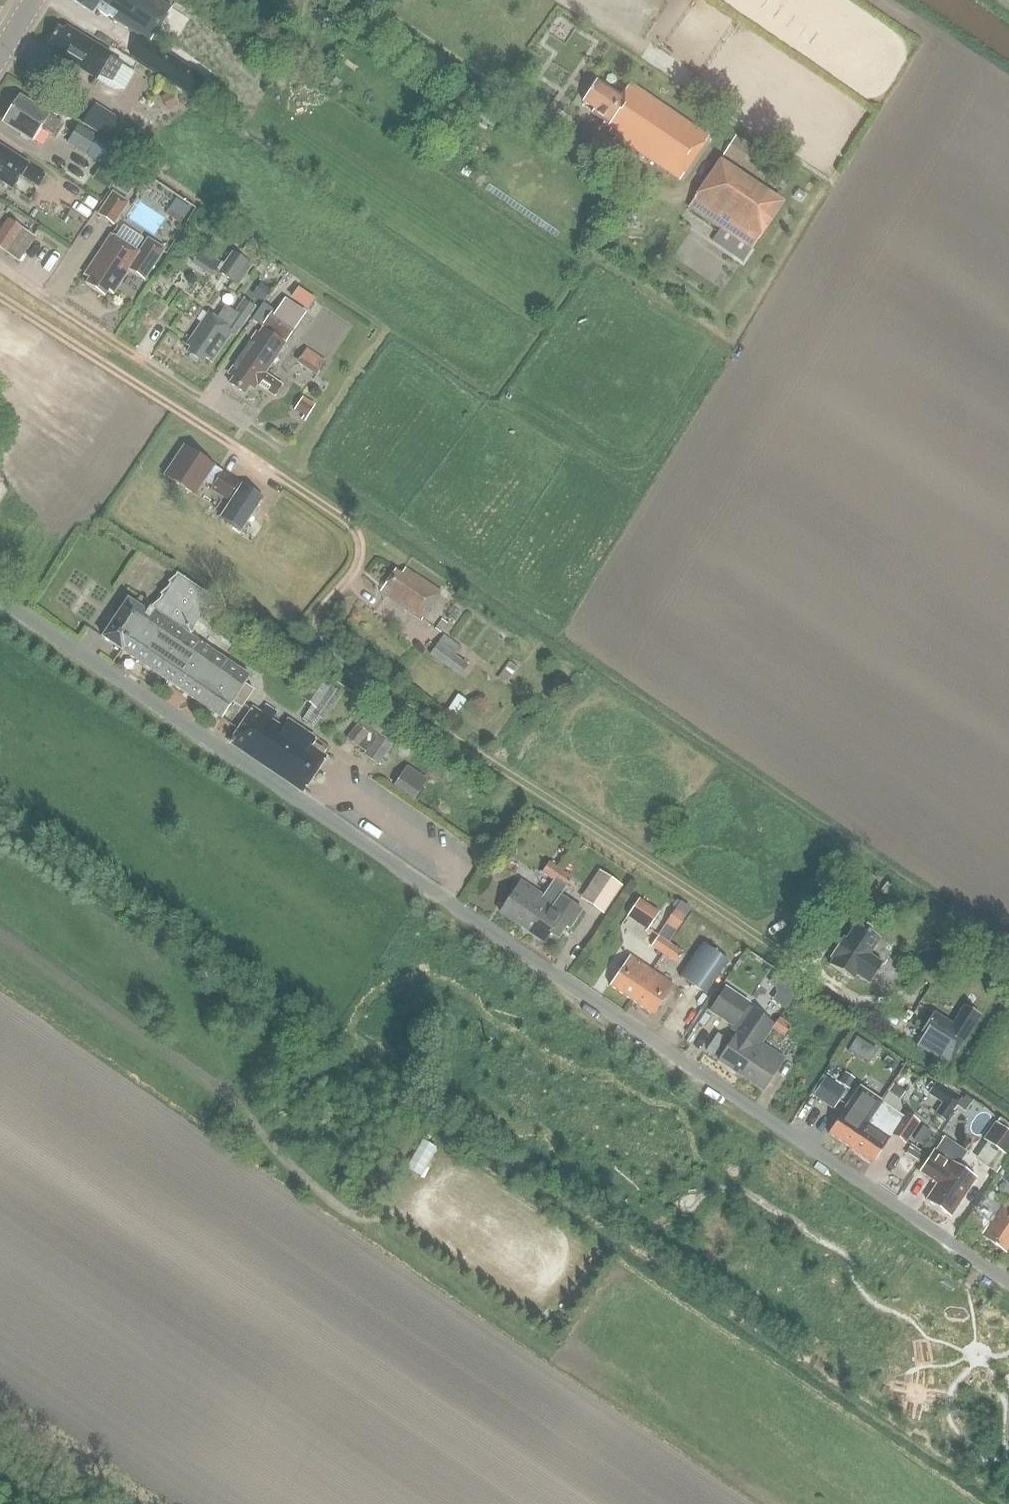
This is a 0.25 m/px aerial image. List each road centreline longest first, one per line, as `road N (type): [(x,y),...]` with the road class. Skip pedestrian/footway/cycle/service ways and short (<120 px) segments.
road 1 (unclassified): [(1008,1281),(0,598)]
road 2 (track): [(0,294),(352,522),(360,537),(354,576)]

